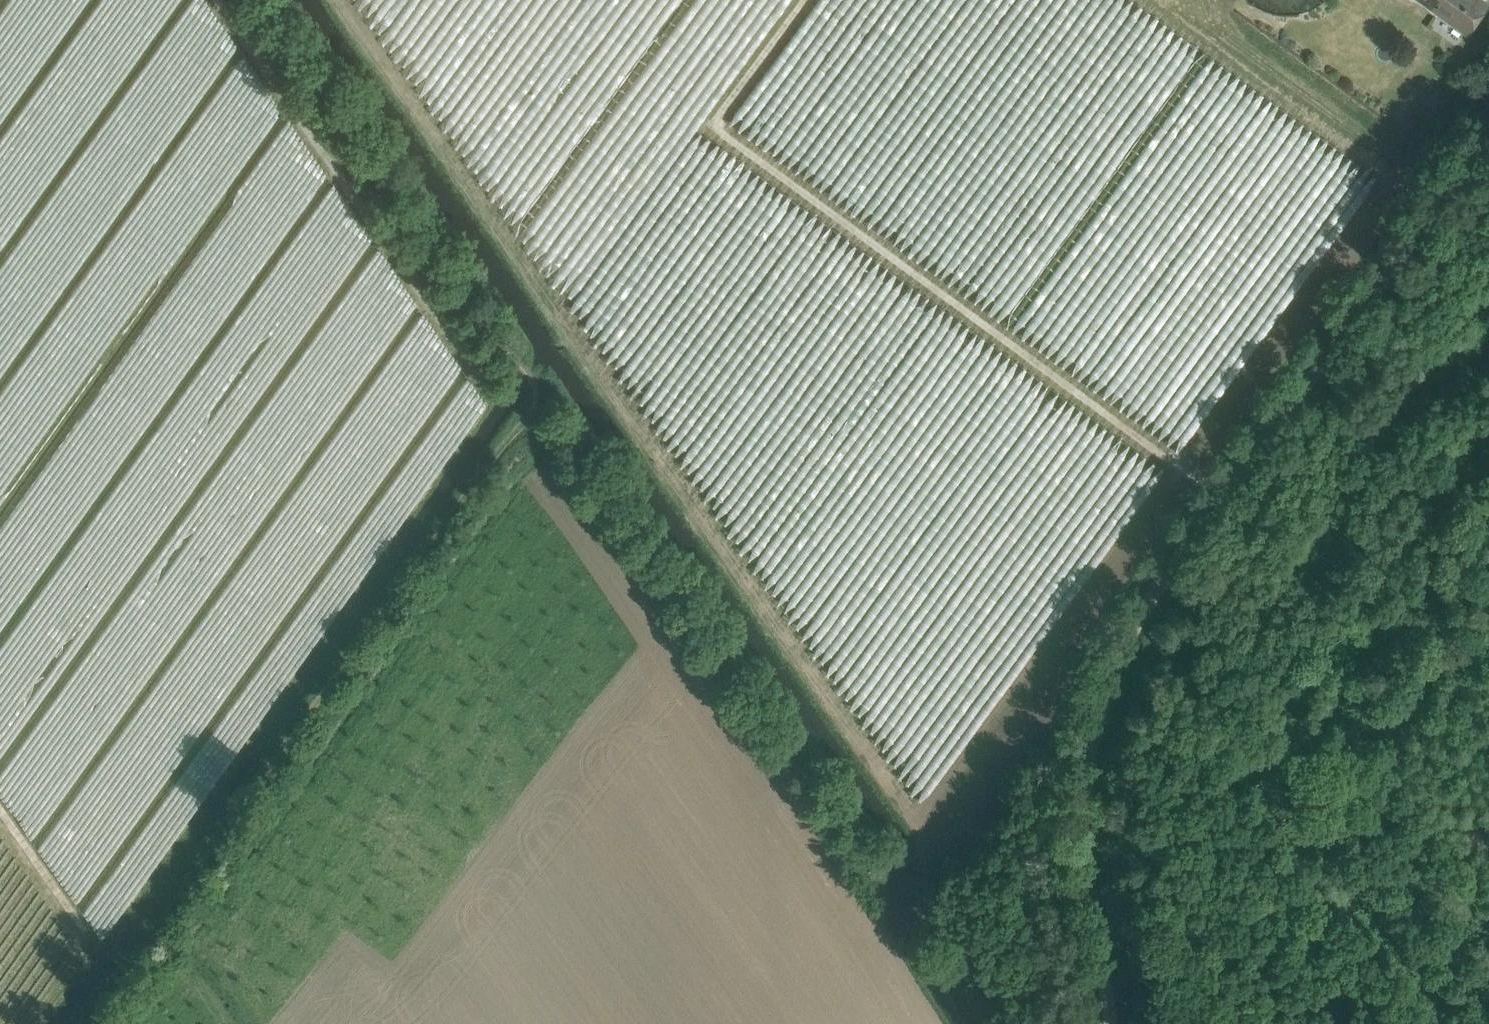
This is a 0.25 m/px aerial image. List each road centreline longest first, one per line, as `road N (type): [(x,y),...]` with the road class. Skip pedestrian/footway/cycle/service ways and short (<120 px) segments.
road 1 (unclassified): [(1121,1023),(1099,849),(1099,783),(1118,689),(1143,636),(1488,160)]
road 2 (track): [(96,941),(0,805)]

